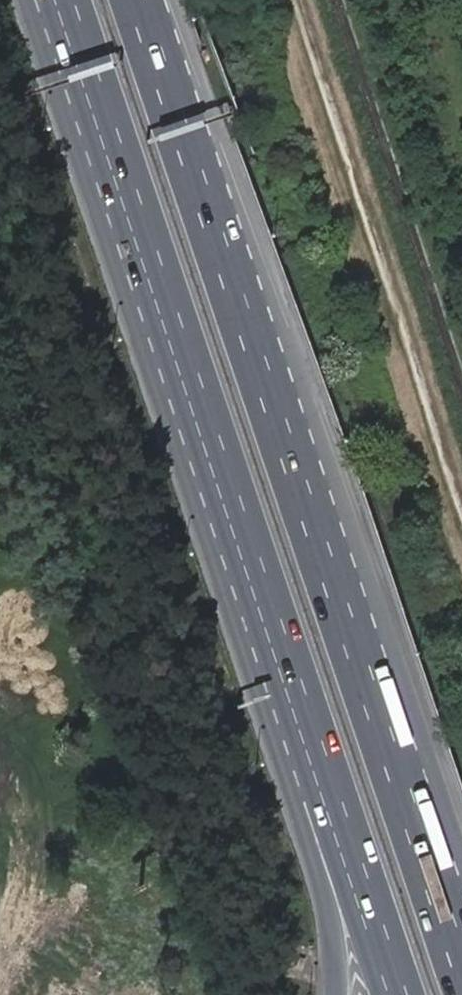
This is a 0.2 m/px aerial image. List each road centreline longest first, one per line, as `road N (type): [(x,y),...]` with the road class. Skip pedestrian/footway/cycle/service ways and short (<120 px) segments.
road 1 (trunk): [(461,964),(139,0)]
road 2 (trunk): [(62,0),(319,765)]
road 3 (trunk): [(319,765),(397,994)]
road 4 (trunk): [(319,765),(310,834),(333,927),(333,994)]

